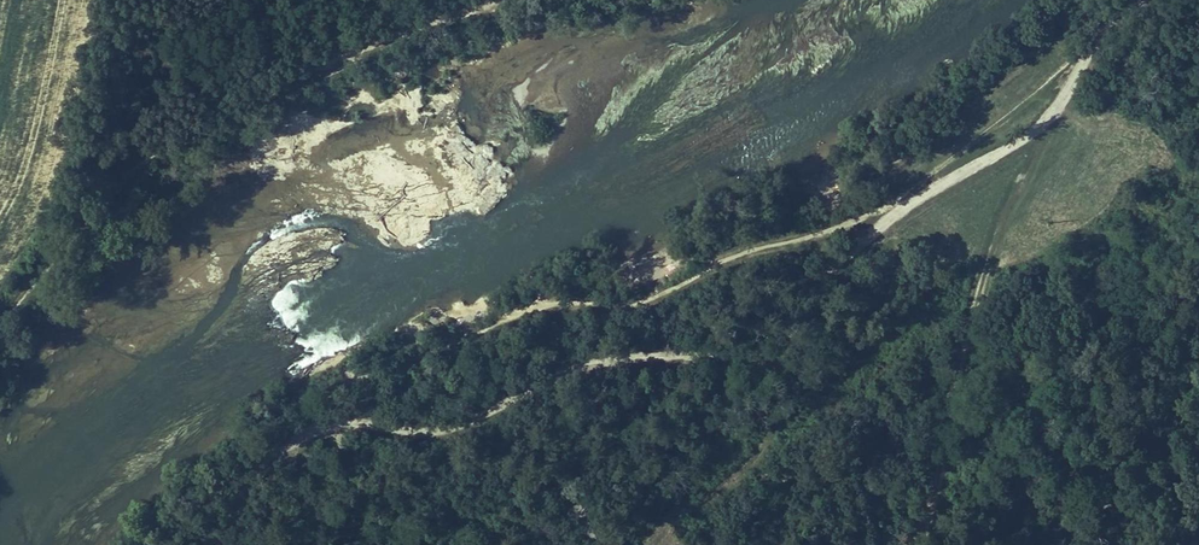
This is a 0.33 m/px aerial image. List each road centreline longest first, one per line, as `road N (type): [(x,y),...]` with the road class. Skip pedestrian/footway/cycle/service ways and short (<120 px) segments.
road 1 (track): [(328,423),(431,425),(617,360),(732,351),(760,335),(901,204)]
road 2 (track): [(901,204),(1056,112),(1142,0)]
road 3 (track): [(208,544),(284,439),(328,423)]

